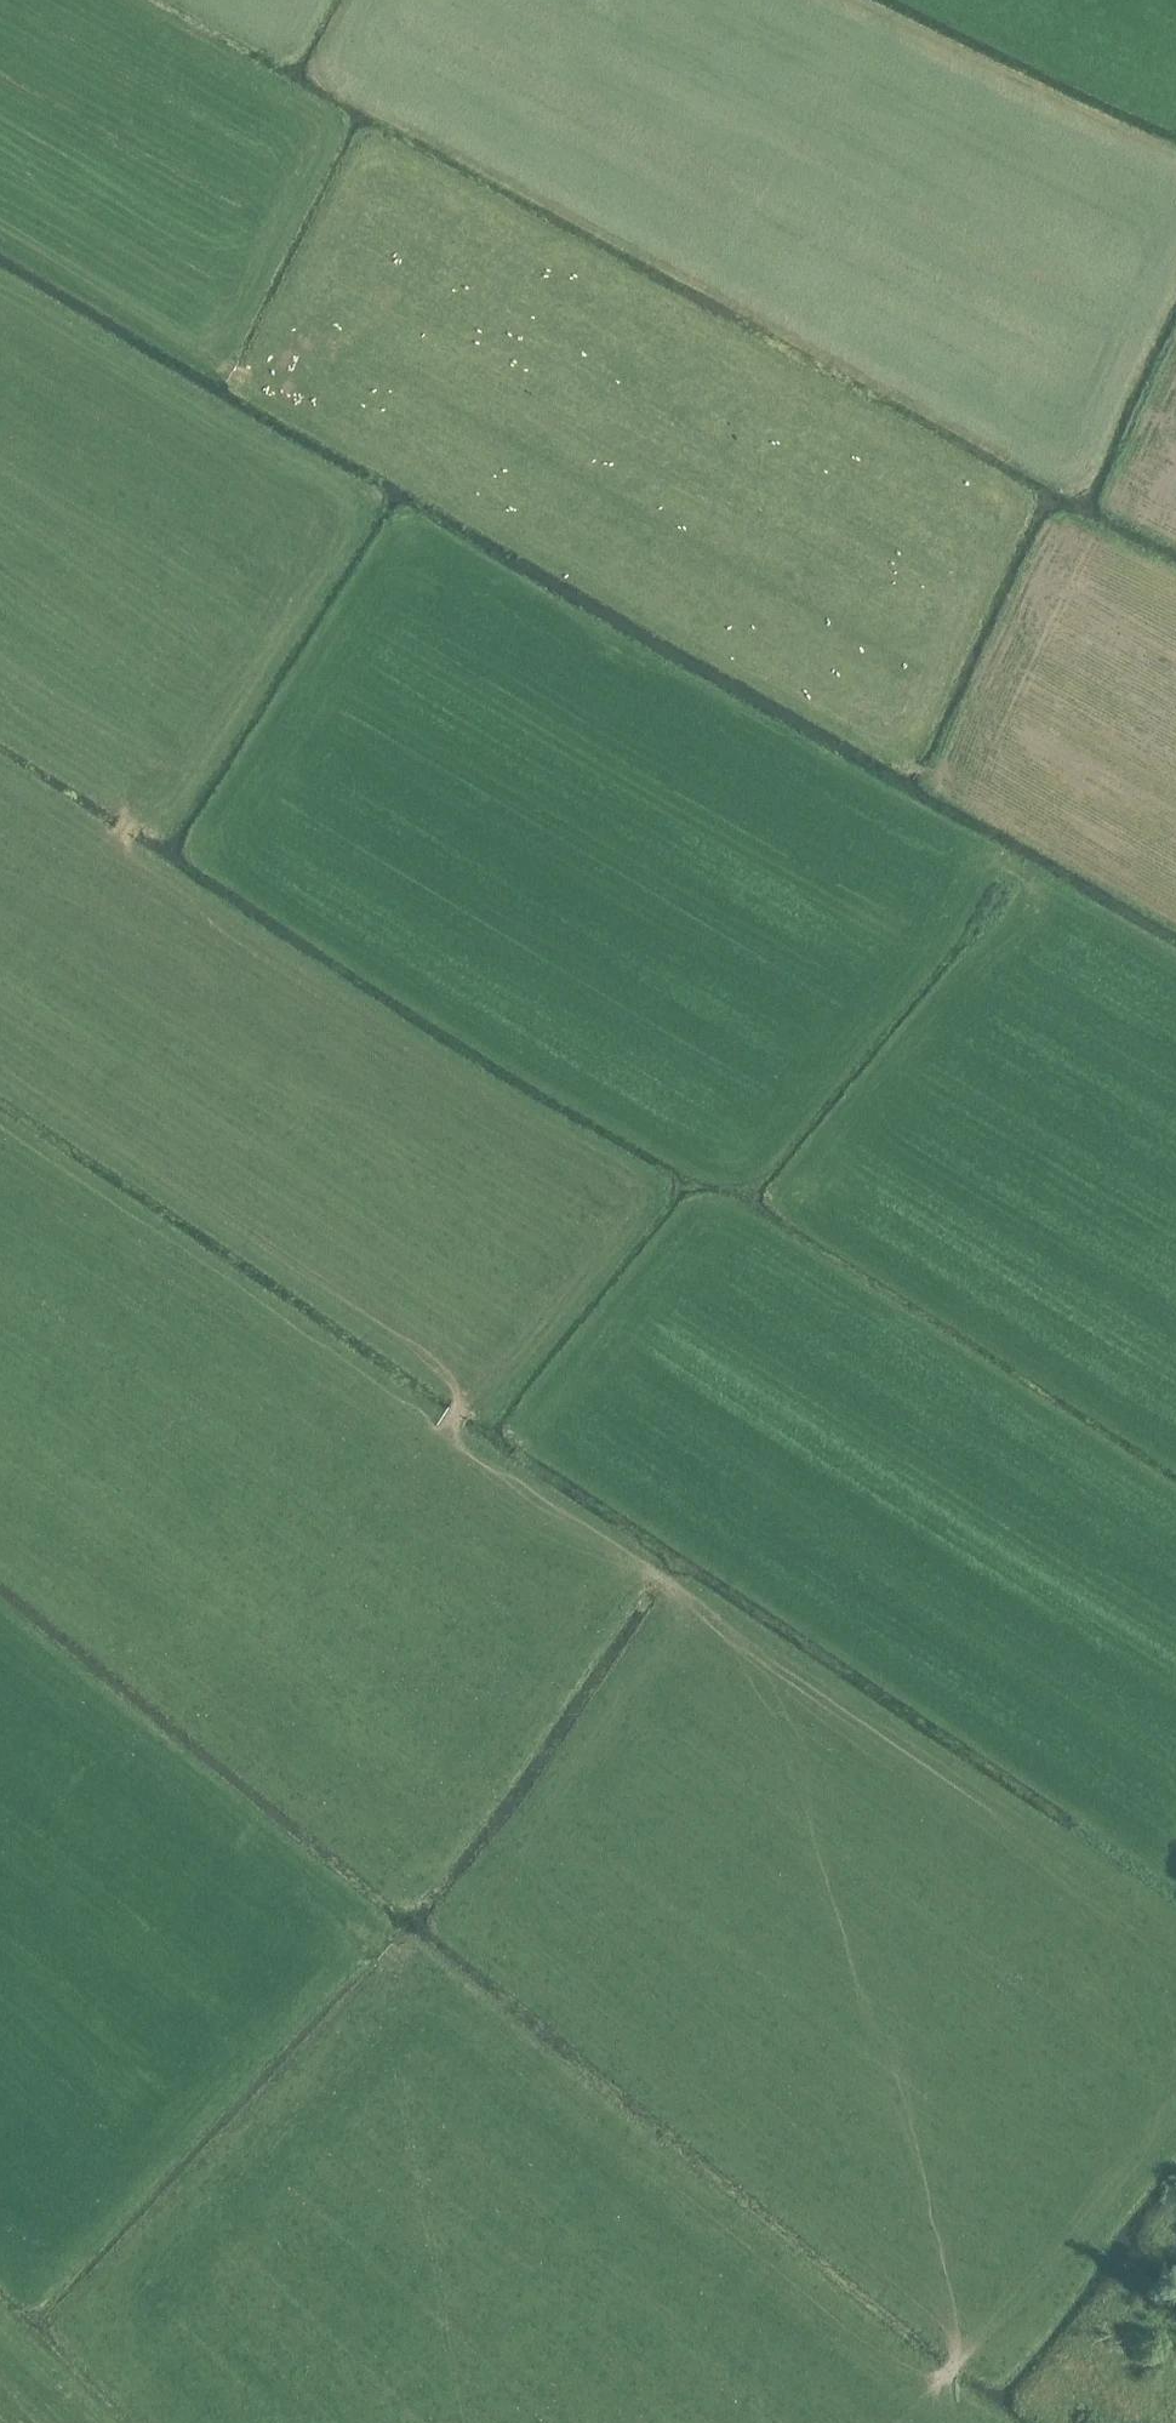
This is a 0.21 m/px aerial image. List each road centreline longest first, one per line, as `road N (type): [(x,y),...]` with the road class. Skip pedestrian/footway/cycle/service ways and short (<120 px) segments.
road 1 (track): [(494,2422),(402,1960),(272,1873),(0,1643)]
road 2 (track): [(1175,158),(852,0)]
road 3 (track): [(933,2390),(1175,2128)]

